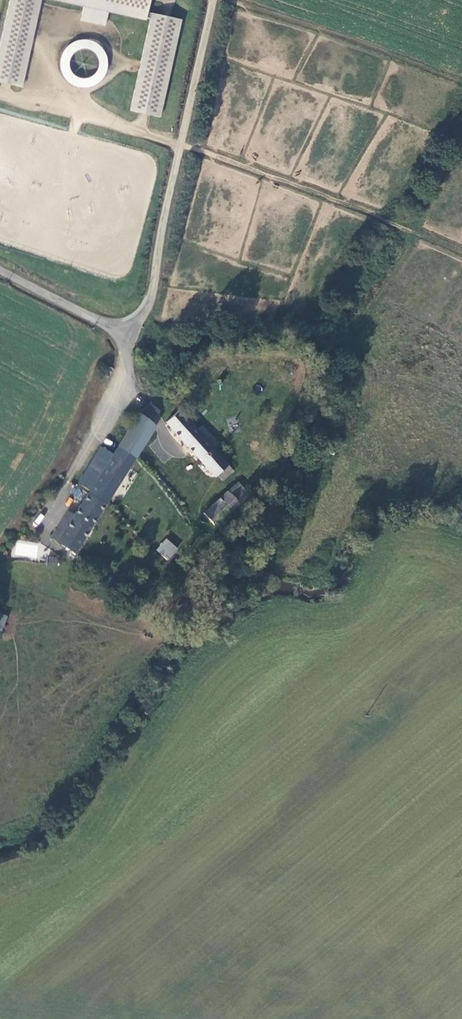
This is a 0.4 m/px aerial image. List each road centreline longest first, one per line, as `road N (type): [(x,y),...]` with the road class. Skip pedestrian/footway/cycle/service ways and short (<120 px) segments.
road 1 (unclassified): [(0,270),(111,327),(124,329),(143,317),(216,0)]
road 2 (track): [(185,146),(461,254)]

